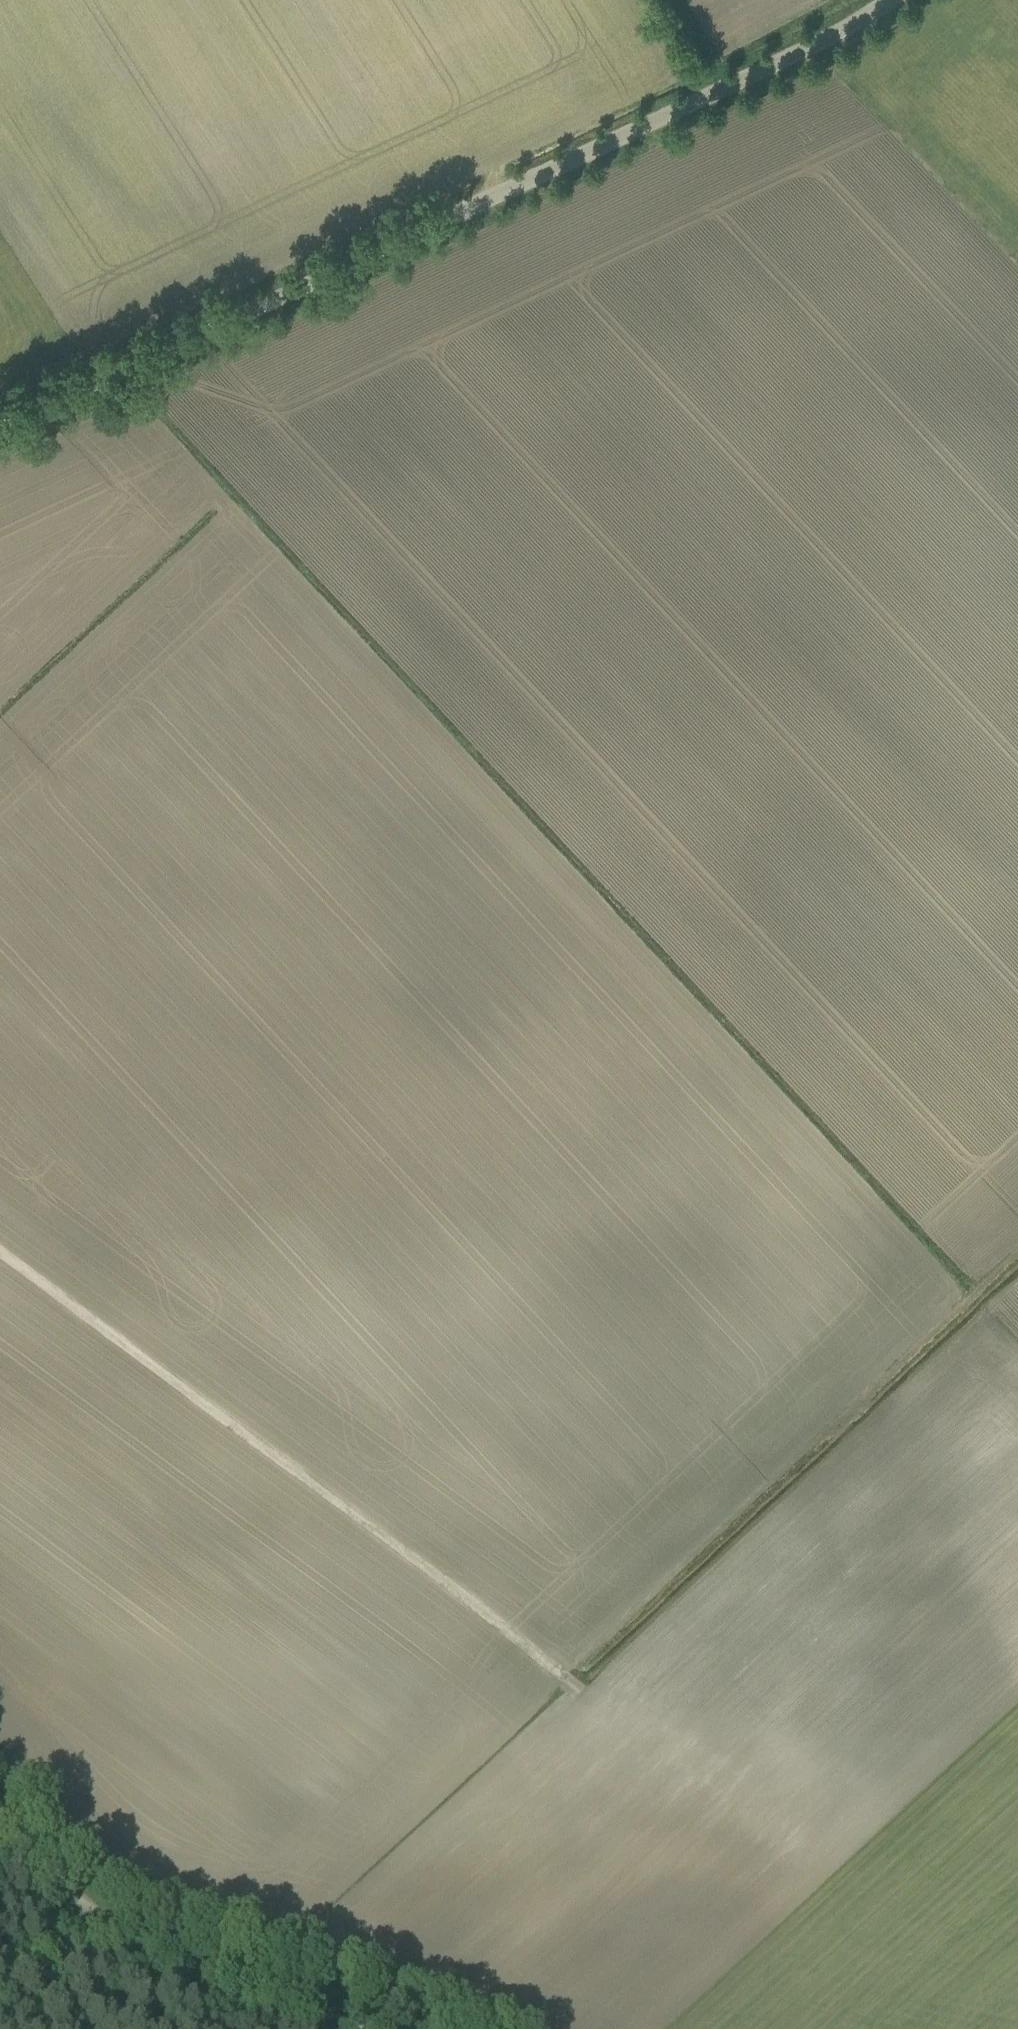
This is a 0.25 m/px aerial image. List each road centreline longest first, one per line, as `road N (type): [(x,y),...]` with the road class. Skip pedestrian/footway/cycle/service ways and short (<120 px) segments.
road 1 (unclassified): [(0,420),(875,0)]
road 2 (track): [(78,1901),(153,1944),(361,2028)]
road 3 (track): [(0,1804),(78,1901)]

